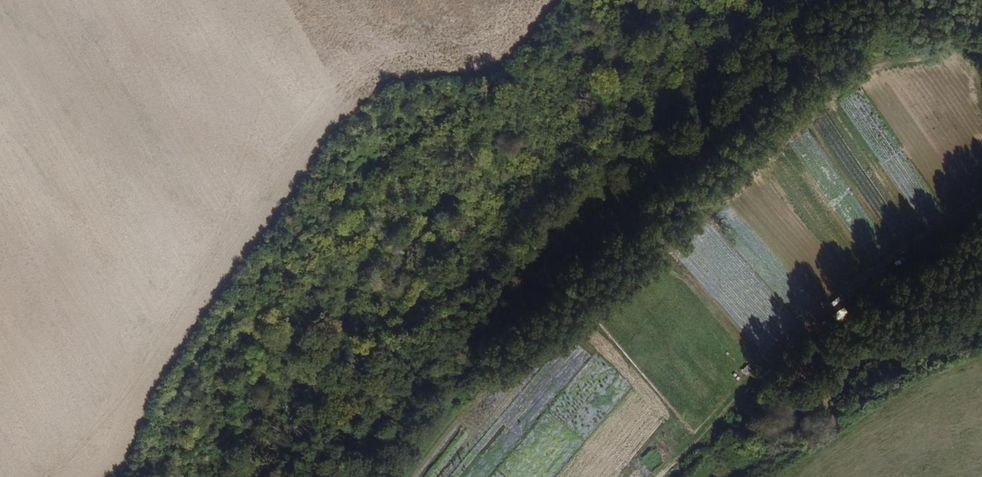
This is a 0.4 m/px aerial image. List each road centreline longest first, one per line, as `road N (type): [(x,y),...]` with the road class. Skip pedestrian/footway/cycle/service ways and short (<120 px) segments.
road 1 (track): [(243,476),(363,295),(577,42),(587,0)]

